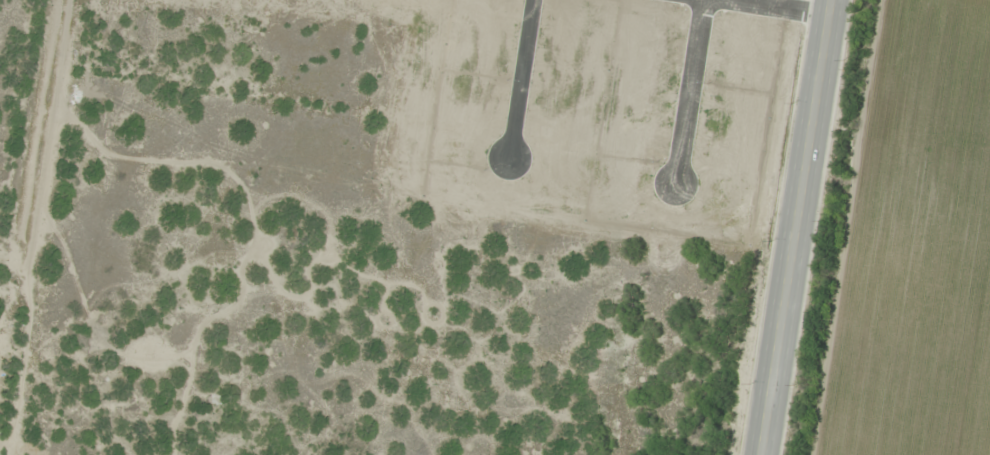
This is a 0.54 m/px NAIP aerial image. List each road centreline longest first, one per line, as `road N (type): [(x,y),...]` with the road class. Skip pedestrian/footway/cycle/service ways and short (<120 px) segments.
road 1 (tertiary): [(833,0),(765,454)]
road 2 (residential): [(702,0),(674,184)]
road 3 (residential): [(532,0),(507,157)]
road 4 (residential): [(830,20),(702,0)]

